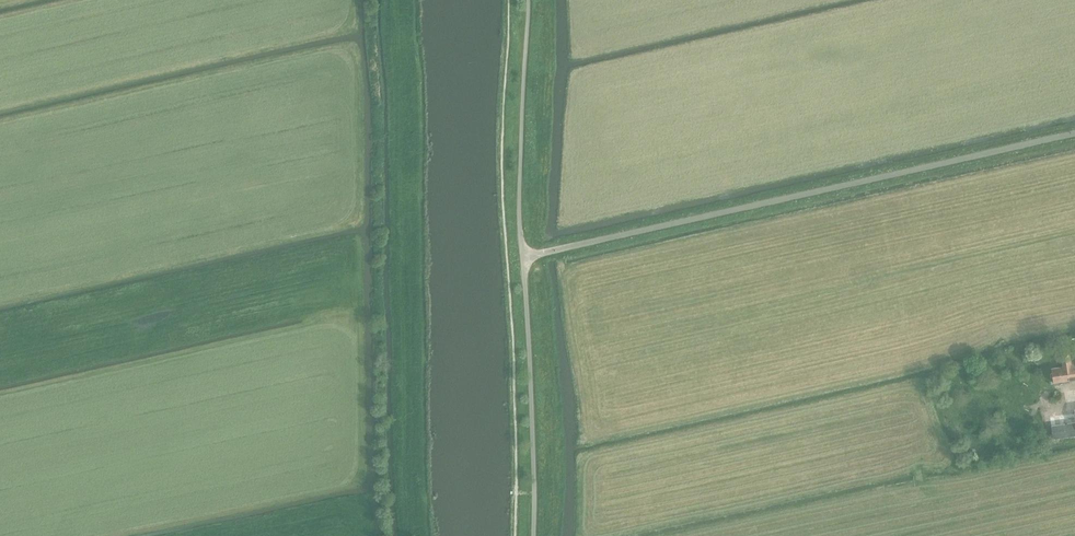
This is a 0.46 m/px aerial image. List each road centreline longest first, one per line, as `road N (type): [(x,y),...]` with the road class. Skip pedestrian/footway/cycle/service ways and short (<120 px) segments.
road 1 (unclassified): [(552,251),(1074,135)]

